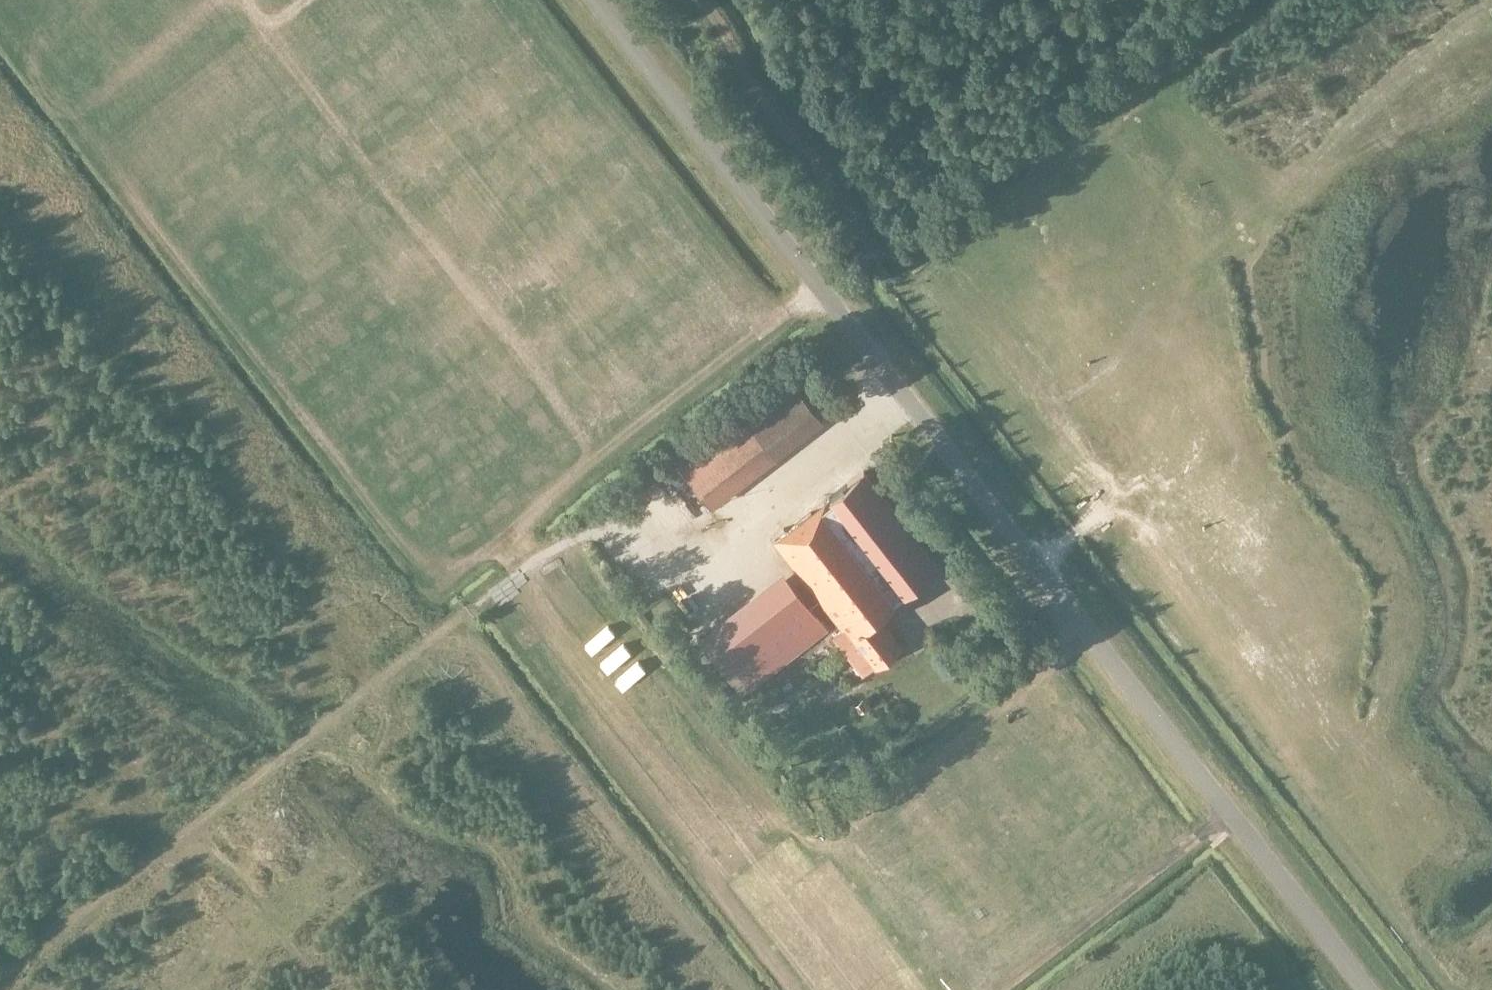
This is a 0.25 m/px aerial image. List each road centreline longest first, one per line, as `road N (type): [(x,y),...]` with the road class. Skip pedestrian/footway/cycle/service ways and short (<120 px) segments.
road 1 (unclassified): [(1366,989),(595,0)]
road 2 (track): [(735,989),(457,621),(0,976)]
road 3 (track): [(1084,528),(896,293),(1259,0)]
road 4 (track): [(1084,528),(1448,989)]
road 5 (track): [(1491,2),(1444,26),(1341,123),(1266,208),(1144,92)]
road 6 (track): [(700,0),(752,92),(831,186),(869,254)]
road 7 (track): [(1291,989),(1232,915),(1209,903),(1158,919),(1065,989)]

